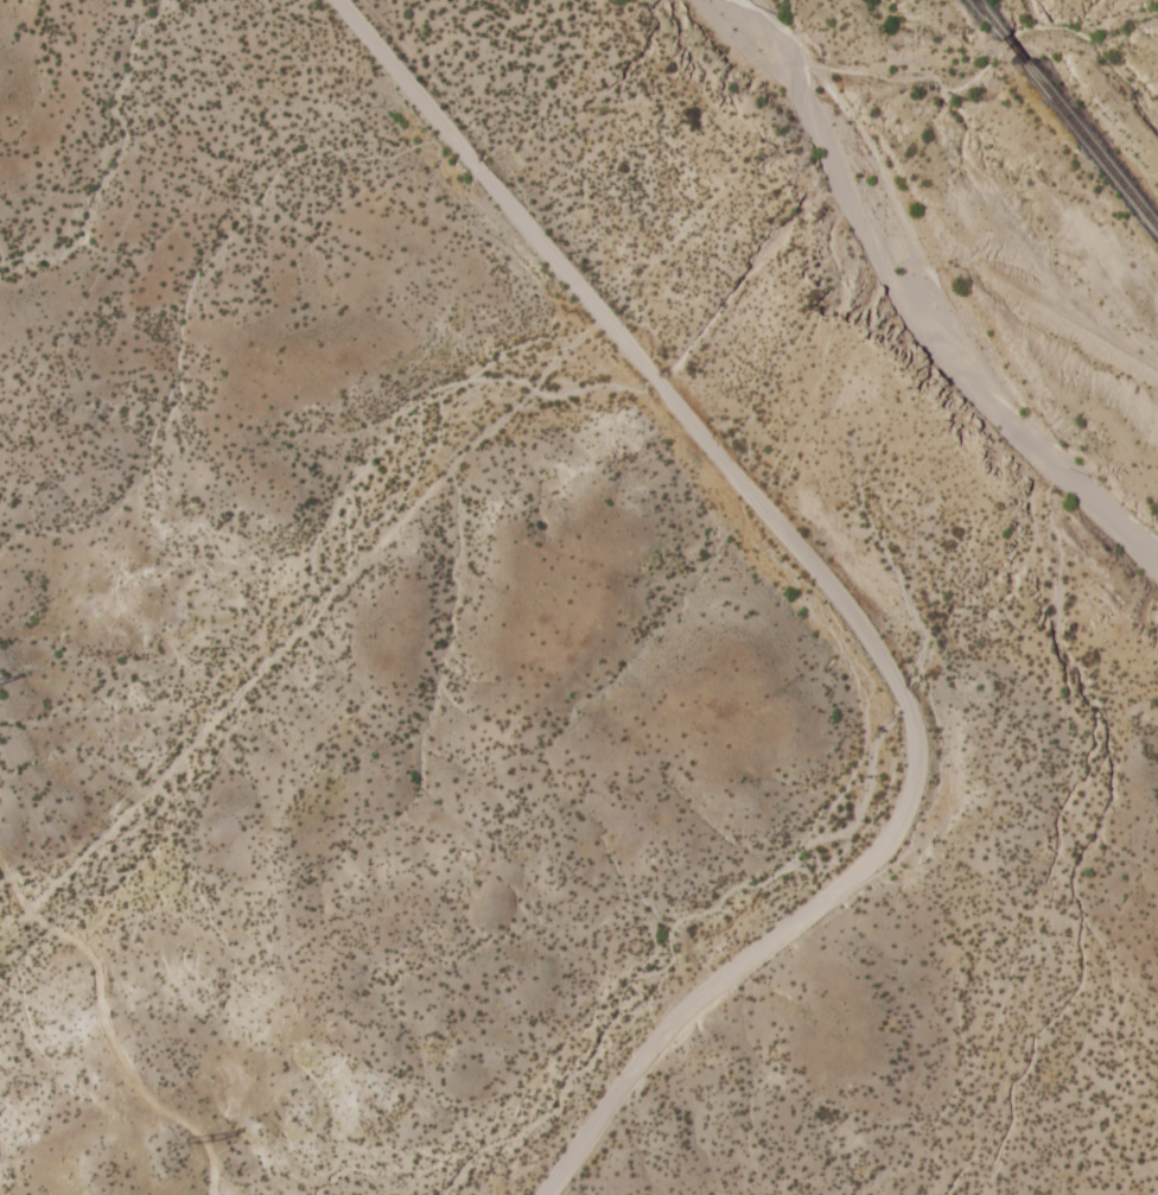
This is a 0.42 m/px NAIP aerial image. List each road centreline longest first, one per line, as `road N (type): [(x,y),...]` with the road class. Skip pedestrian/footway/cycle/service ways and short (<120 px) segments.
road 1 (residential): [(341,0),(819,568),(889,668),(911,777),(857,873),(752,956),(647,1060),(544,1194)]

